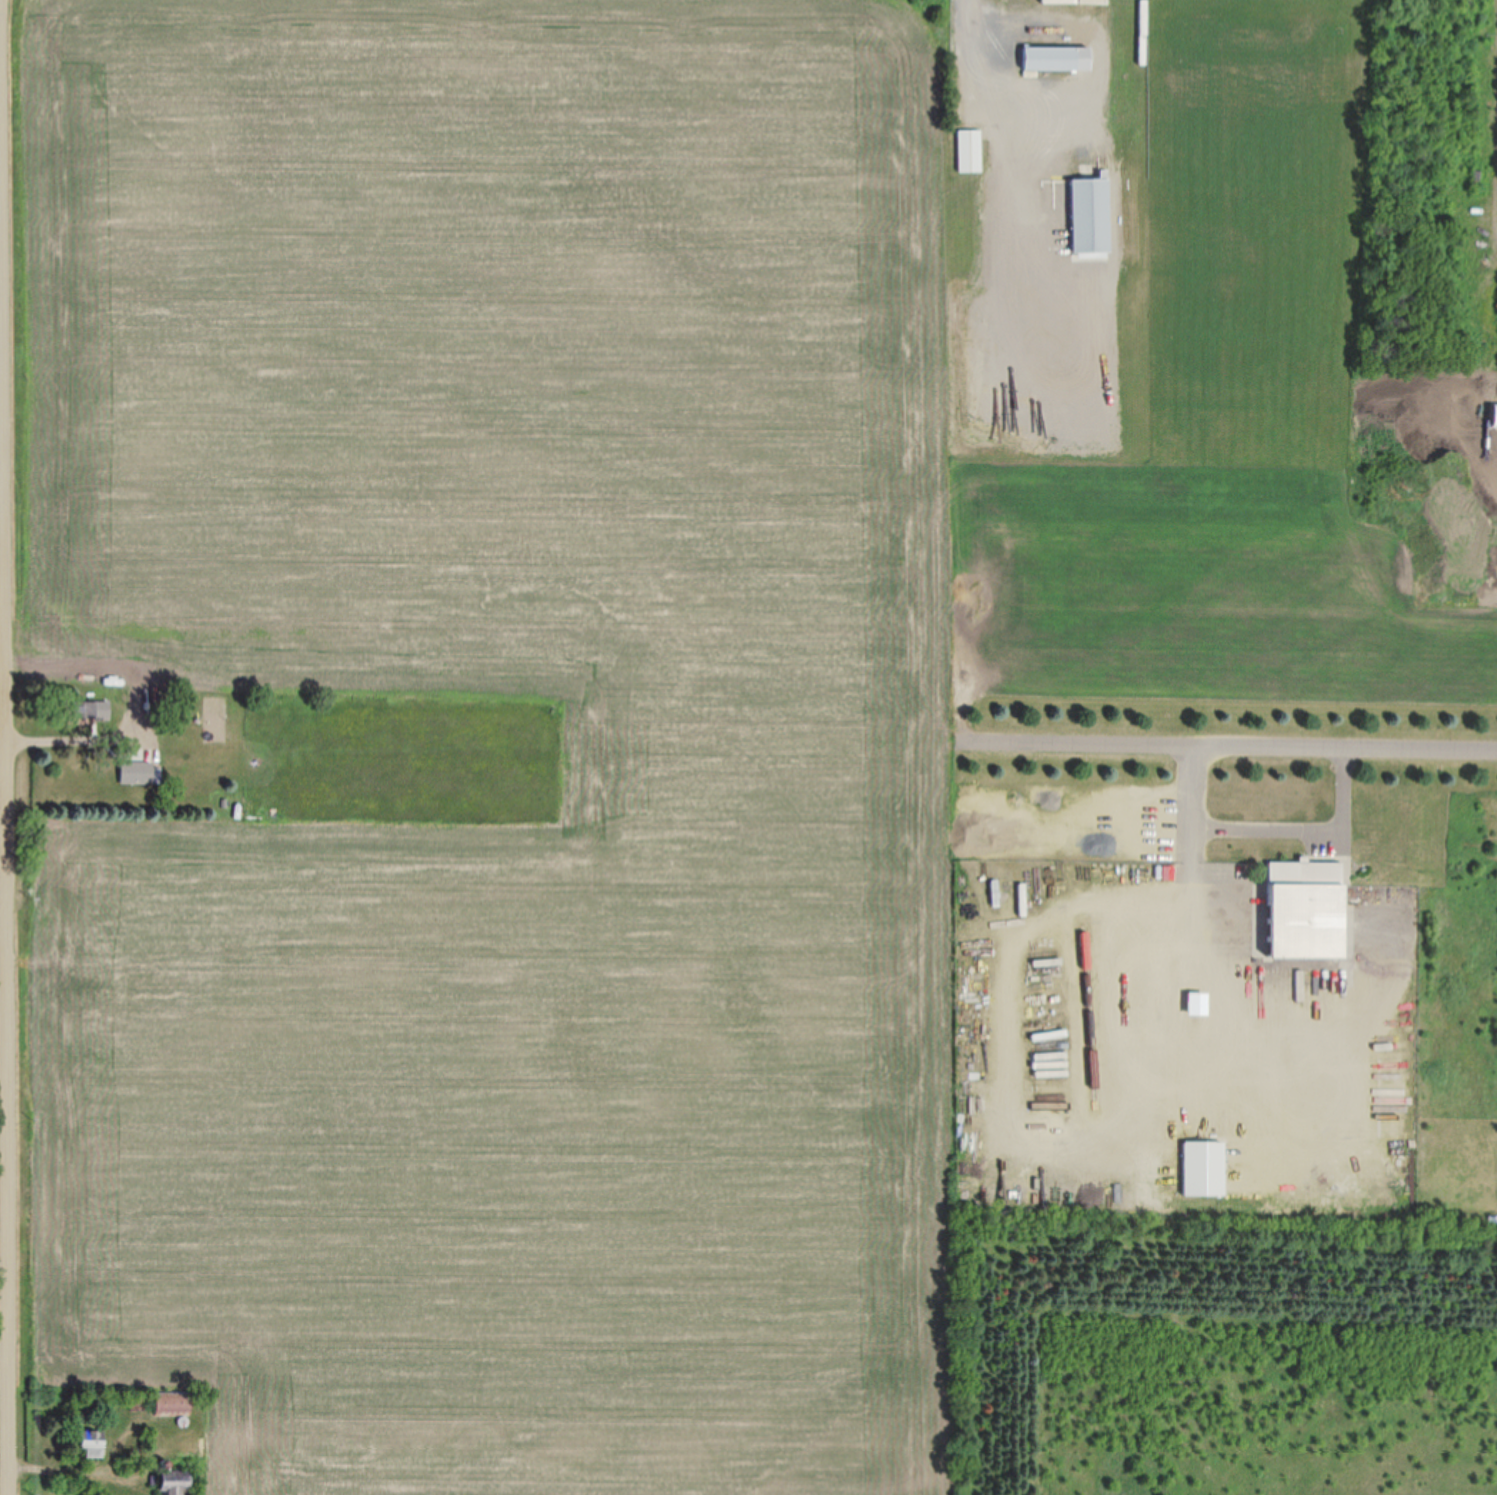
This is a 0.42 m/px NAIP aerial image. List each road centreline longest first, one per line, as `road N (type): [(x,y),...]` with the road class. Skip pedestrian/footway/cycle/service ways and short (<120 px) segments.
road 1 (residential): [(14,1494),(1,0)]
road 2 (residential): [(1496,749),(964,741)]

